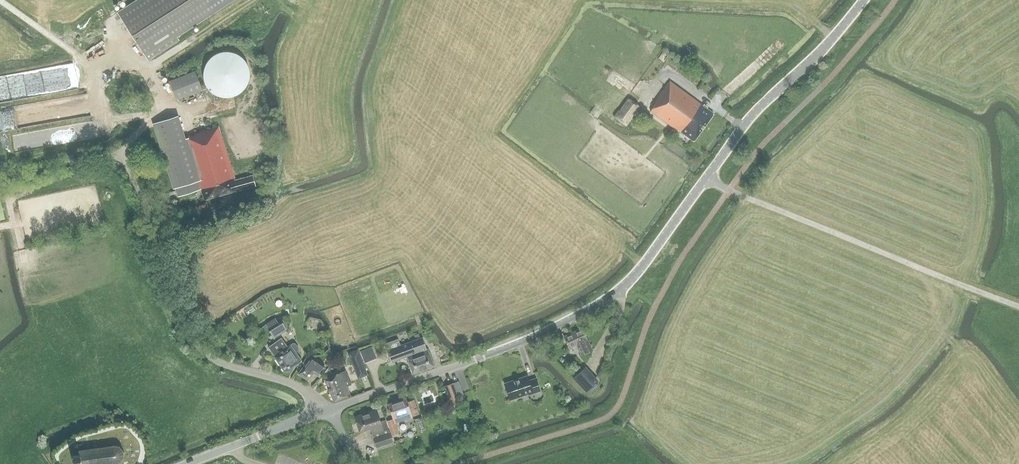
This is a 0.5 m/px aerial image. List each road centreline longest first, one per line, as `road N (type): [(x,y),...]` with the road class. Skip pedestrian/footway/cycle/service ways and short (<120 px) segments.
road 1 (tertiary): [(330,410),(538,336),(619,291),(754,114),(864,0)]
road 2 (unclassified): [(330,410),(296,385),(229,366),(199,347),(121,156),(0,178)]
road 3 (tertiary): [(187,463),(330,410)]
road 4 (track): [(143,70),(253,0)]
road 5 (track): [(148,123),(104,115),(92,71),(112,45)]

